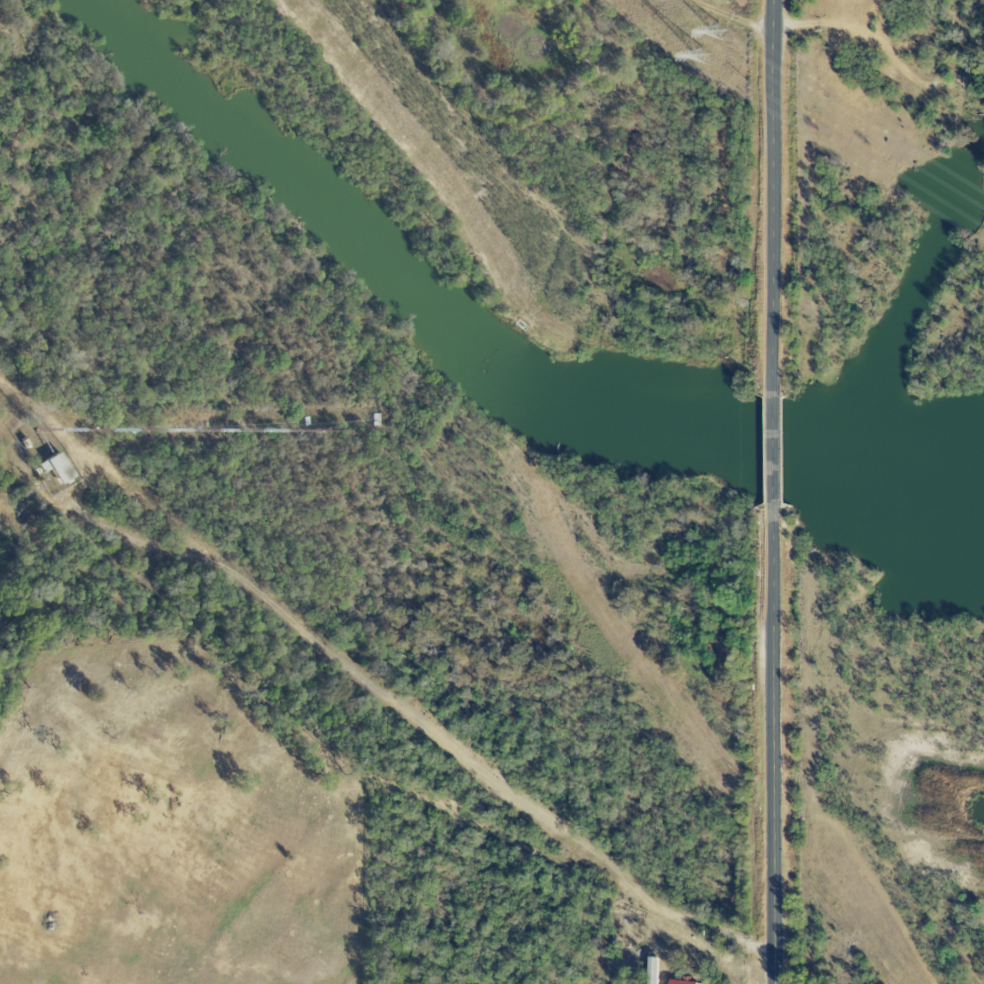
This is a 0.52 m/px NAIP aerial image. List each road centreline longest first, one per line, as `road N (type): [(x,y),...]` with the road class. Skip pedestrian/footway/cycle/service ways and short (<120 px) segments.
road 1 (tertiary): [(775,983),(771,507)]
road 2 (tertiary): [(771,397),(771,0)]

